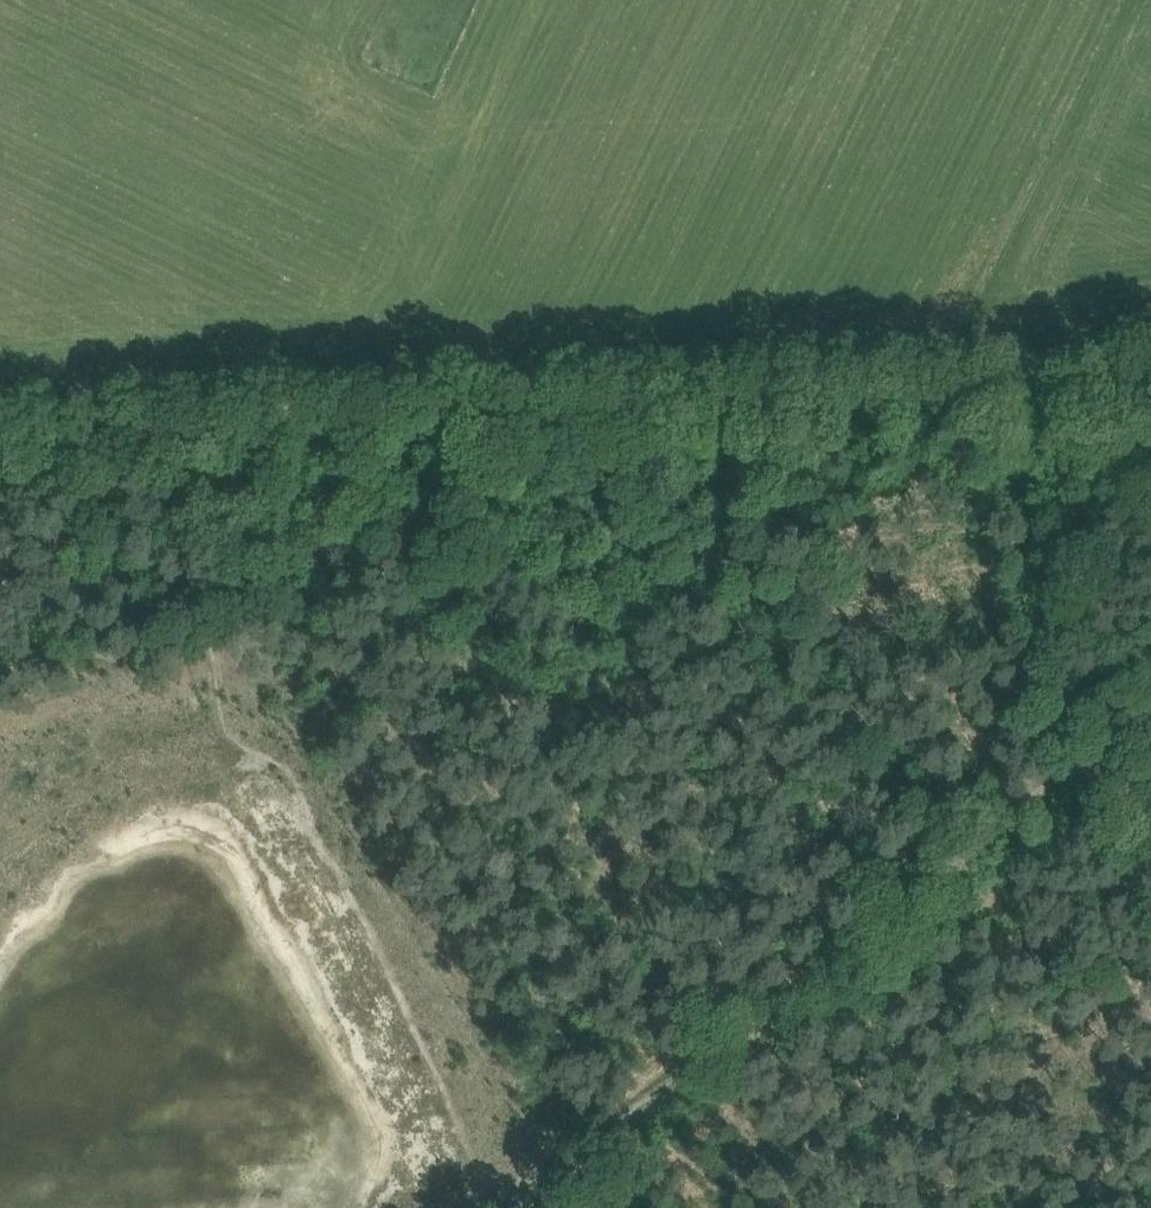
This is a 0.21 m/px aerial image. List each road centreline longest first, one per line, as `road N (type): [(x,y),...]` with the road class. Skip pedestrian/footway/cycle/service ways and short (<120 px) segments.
road 1 (track): [(551,1157),(1100,727)]

